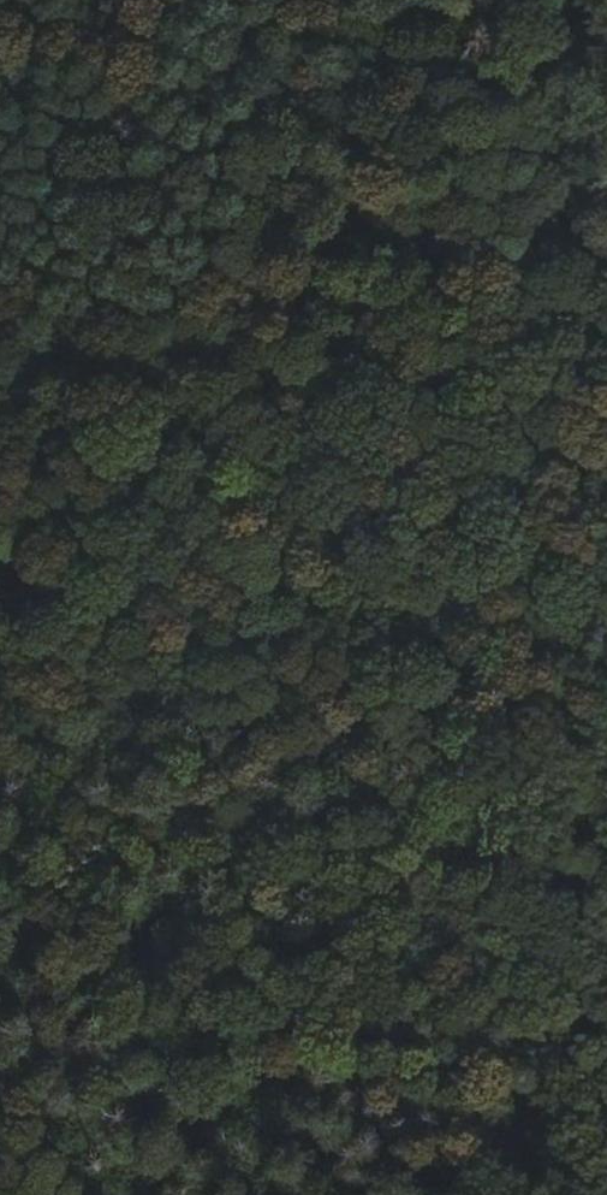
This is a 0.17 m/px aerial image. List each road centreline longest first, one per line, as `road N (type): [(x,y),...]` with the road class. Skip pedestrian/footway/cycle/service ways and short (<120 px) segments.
road 1 (track): [(606,893),(433,789),(341,778),(0,775)]

